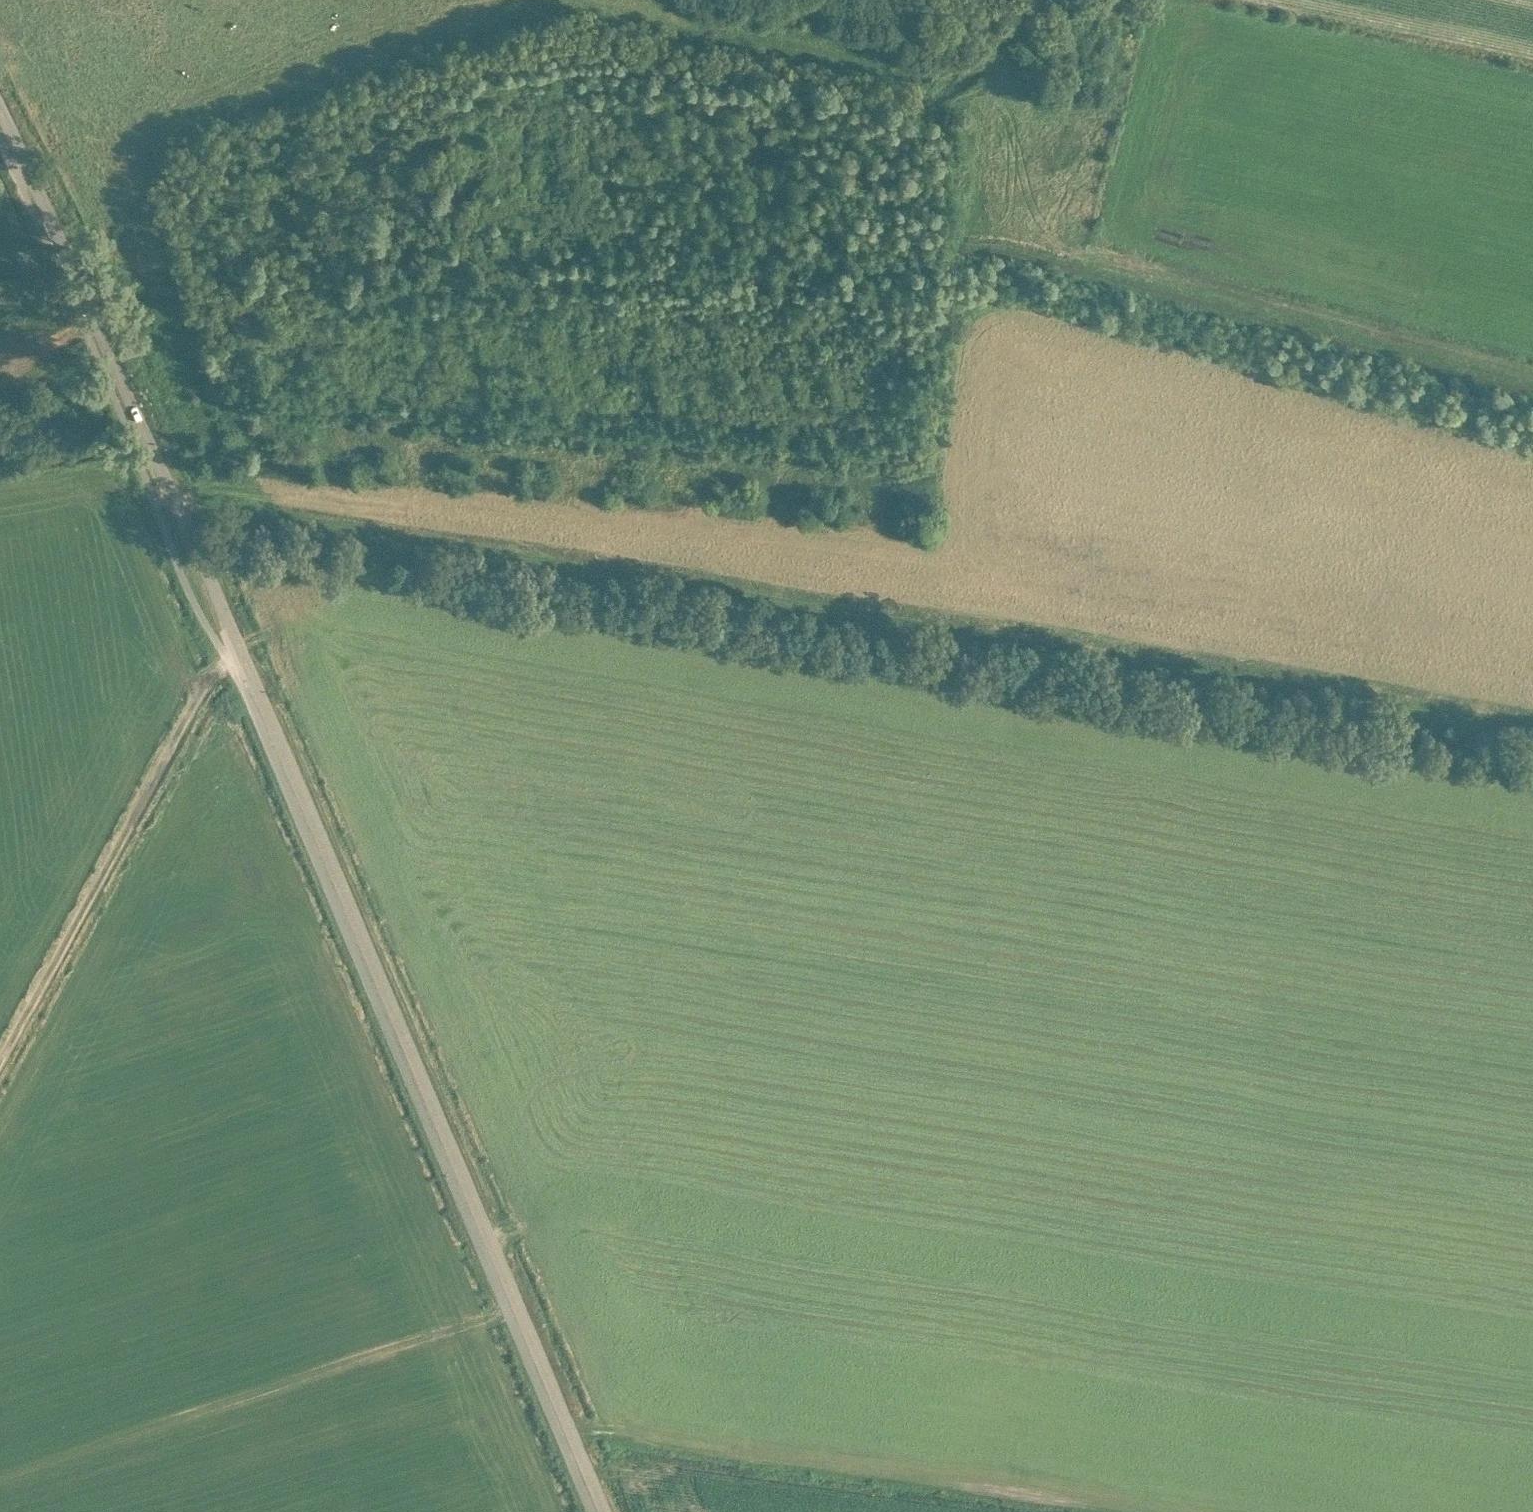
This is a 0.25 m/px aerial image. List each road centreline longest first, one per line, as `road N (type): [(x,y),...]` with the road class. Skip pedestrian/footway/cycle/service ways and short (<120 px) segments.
road 1 (unclassified): [(605,1511),(241,651),(0,110)]
road 2 (track): [(228,661),(210,679),(0,1061)]

